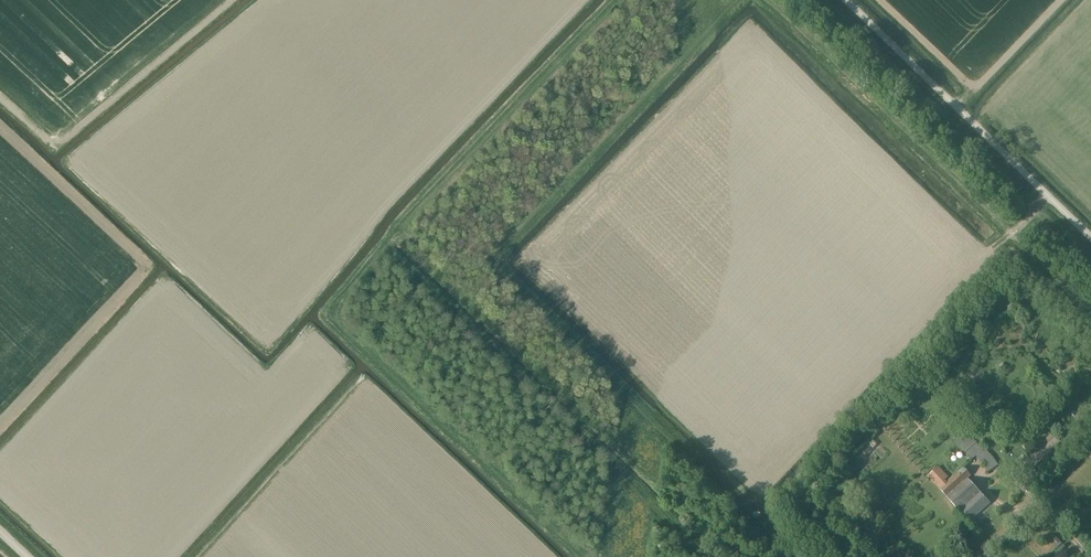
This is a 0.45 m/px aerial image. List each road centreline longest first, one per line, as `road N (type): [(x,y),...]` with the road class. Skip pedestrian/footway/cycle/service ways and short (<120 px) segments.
road 1 (unclassified): [(1090,237),(846,0)]

